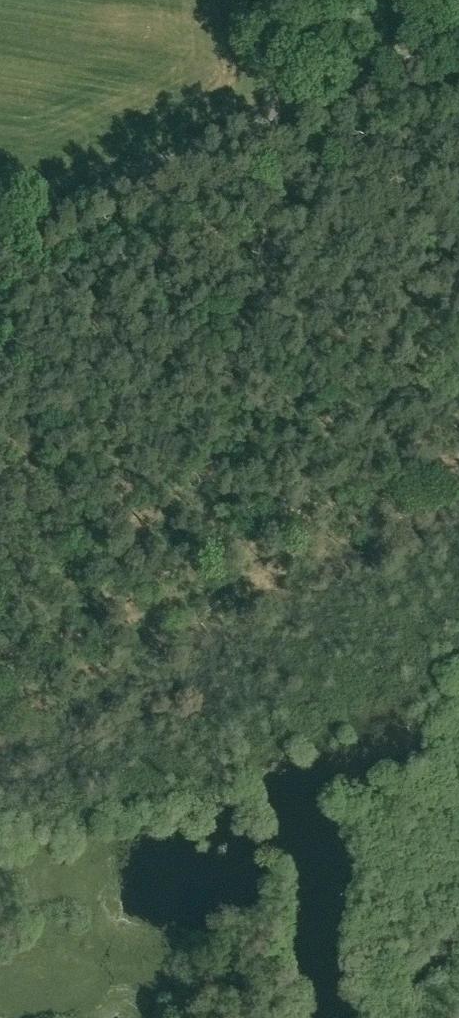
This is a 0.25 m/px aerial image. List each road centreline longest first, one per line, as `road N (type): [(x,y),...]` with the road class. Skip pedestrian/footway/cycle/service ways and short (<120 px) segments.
road 1 (tertiary): [(0,223),(458,38)]

